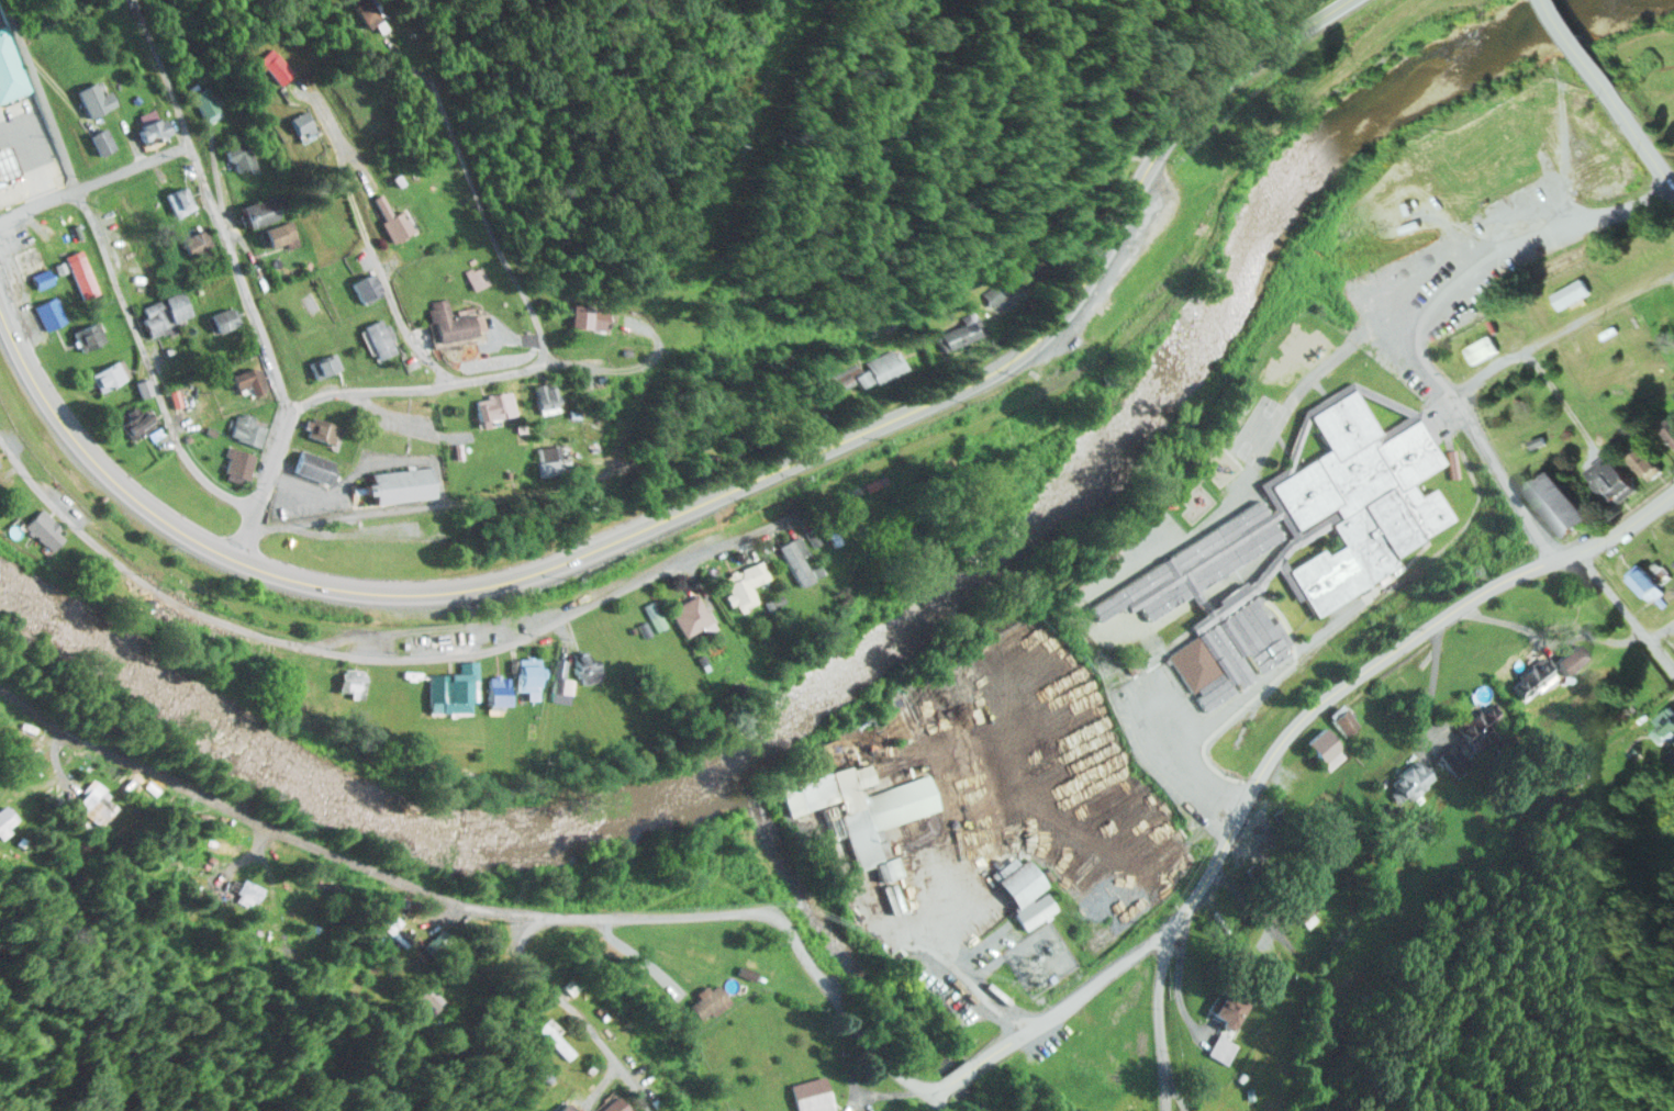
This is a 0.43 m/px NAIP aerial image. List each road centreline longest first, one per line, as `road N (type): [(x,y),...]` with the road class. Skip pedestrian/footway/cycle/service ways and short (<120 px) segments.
road 1 (secondary): [(1346,0),(1218,83),(1165,136),(1086,284),(1030,343),(958,389),(548,568),(365,591),(238,557),(149,502),(68,425),(0,302)]
road 2 (residential): [(935,1091),(847,1008),(782,914),(593,920),(500,909),(347,858),(0,687)]
road 3 (residential): [(250,523),(446,503),(607,472),(1006,269)]
road 4 (residential): [(1174,925),(1276,743),(1360,675),(1673,489)]
road 5 (residential): [(257,504),(219,490),(186,459),(0,8)]
road 6 (residential): [(408,654),(330,647),(198,610),(120,562),(0,429)]
road 7 (residential): [(290,408),(134,0)]
road 8 (residential): [(1556,556),(1464,400),(1518,350),(1673,271)]
road 9 (residential): [(785,514),(525,630),(408,654)]
road 10 (residential): [(556,362),(500,251),(432,80),(392,40)]
road 11 (residential): [(449,382),(410,335),(335,144),(299,81)]
road 12 (residential): [(935,1091),(1041,1026),(1174,925)]
road 13 (residential): [(290,408),(331,394),(556,362)]
road 14 (residential): [(500,909),(521,962),(574,1010),(656,1110)]
road 15 (residential): [(187,147),(0,219)]
road 16 (residential): [(1174,1110),(1162,1005),(1174,925)]
road 17 (residential): [(1673,676),(1577,542)]
road 18 (residential): [(238,557),(290,408)]

